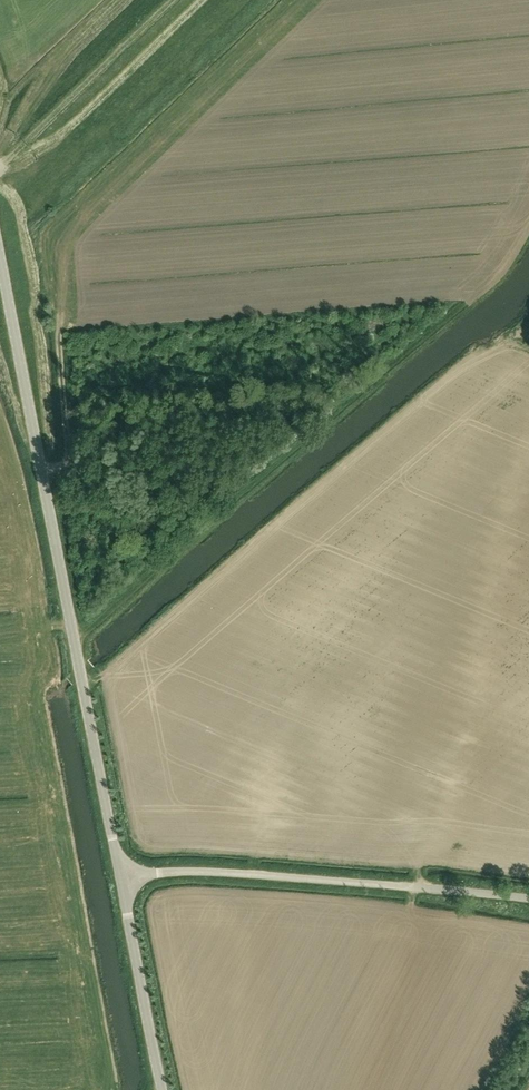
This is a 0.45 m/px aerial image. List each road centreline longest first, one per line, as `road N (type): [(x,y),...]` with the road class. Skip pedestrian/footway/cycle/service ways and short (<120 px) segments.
road 1 (tertiary): [(121,878),(0,255)]
road 2 (unclassified): [(528,898),(214,871),(121,878)]
road 3 (track): [(0,165),(174,0)]
road 4 (tertiary): [(163,1089),(121,878)]

